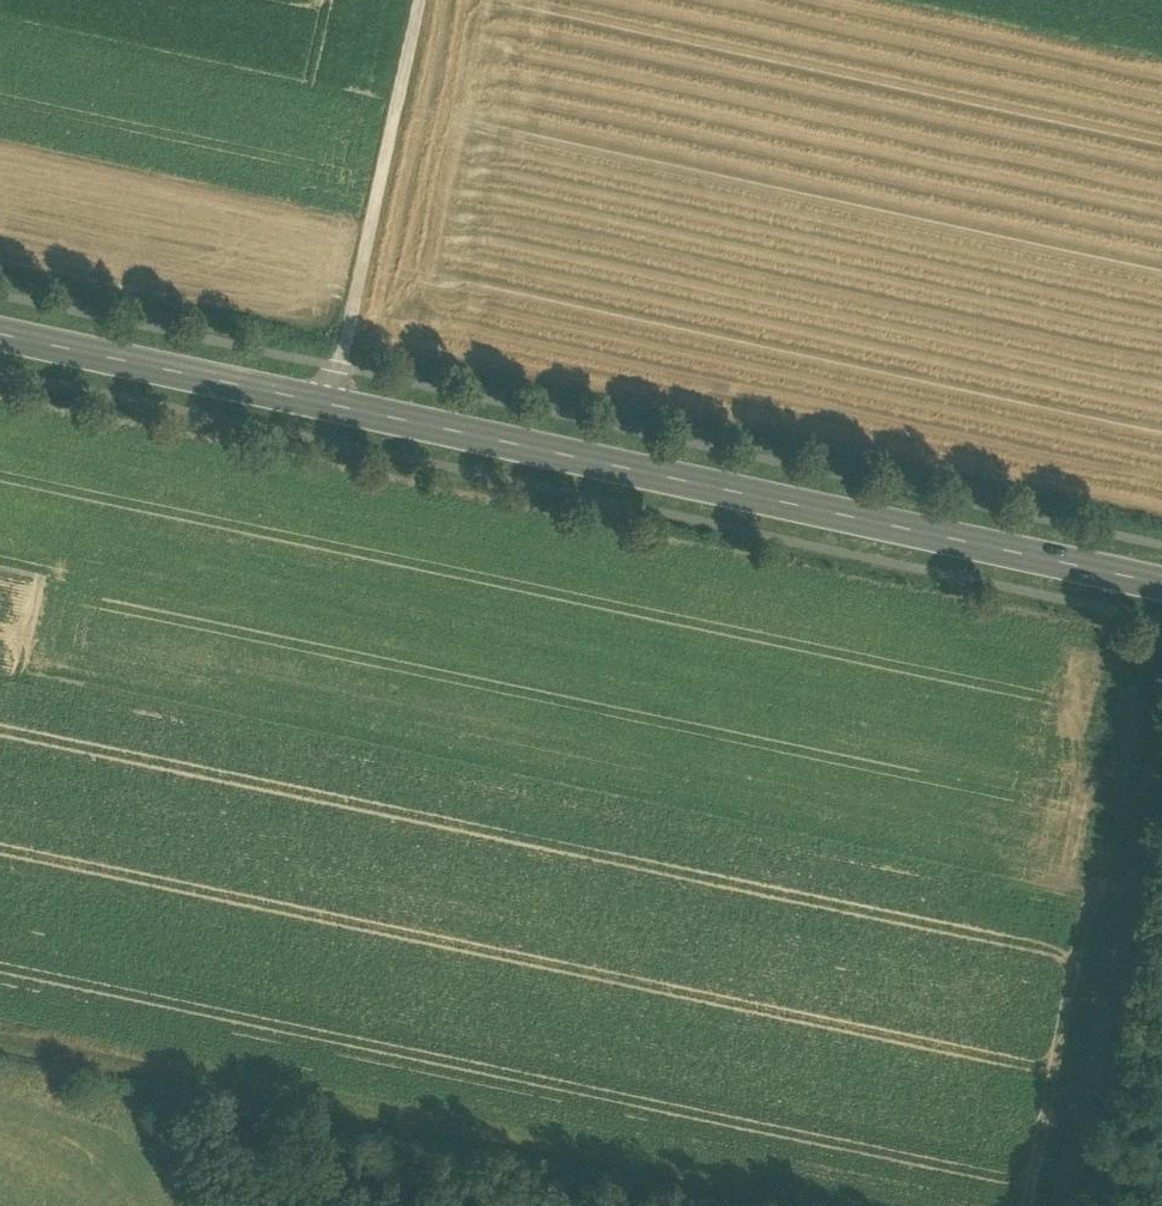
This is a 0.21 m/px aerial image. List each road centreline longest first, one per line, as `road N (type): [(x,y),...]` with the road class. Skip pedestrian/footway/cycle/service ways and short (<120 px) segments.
road 1 (secondary): [(0,331),(1161,581)]
road 2 (track): [(332,403),(421,0)]
road 3 (track): [(1161,860),(1097,1205)]

